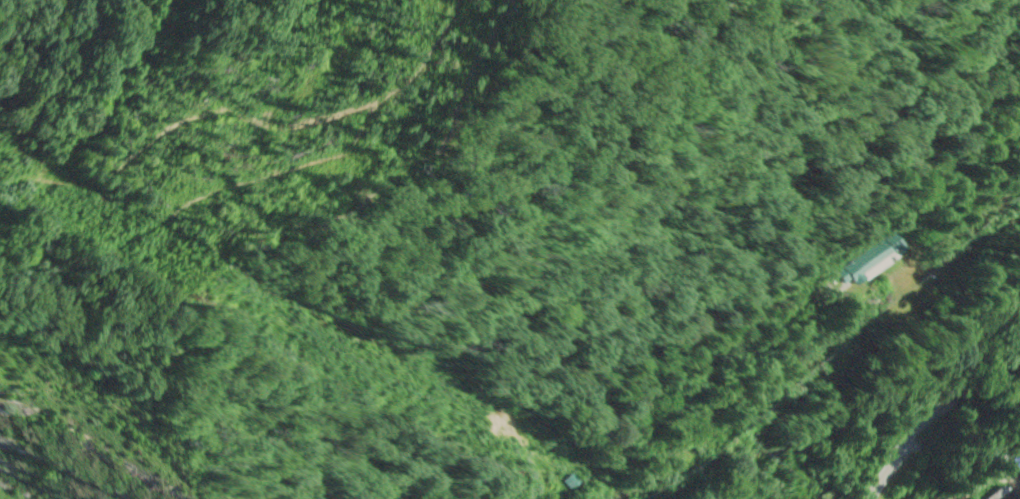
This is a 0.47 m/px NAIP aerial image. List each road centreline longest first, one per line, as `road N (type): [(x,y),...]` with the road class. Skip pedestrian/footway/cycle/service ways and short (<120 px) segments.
road 1 (residential): [(865,498),(923,409),(1019,330)]

